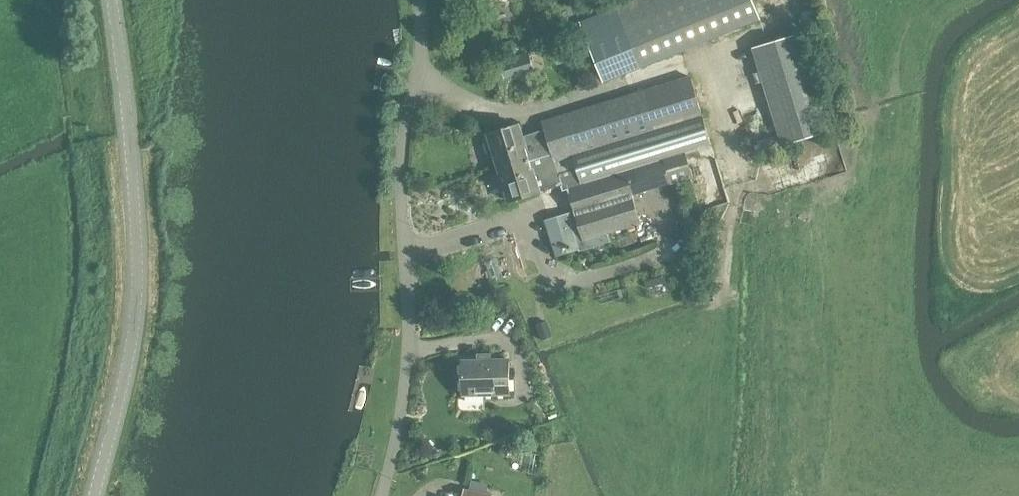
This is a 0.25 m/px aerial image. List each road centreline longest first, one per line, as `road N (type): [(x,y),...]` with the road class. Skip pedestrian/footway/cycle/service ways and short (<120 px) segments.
road 1 (tertiary): [(96,495),(119,411),(139,244),(113,0)]
road 2 (unclassified): [(383,495),(409,352),(405,137),(418,85),(418,0)]

